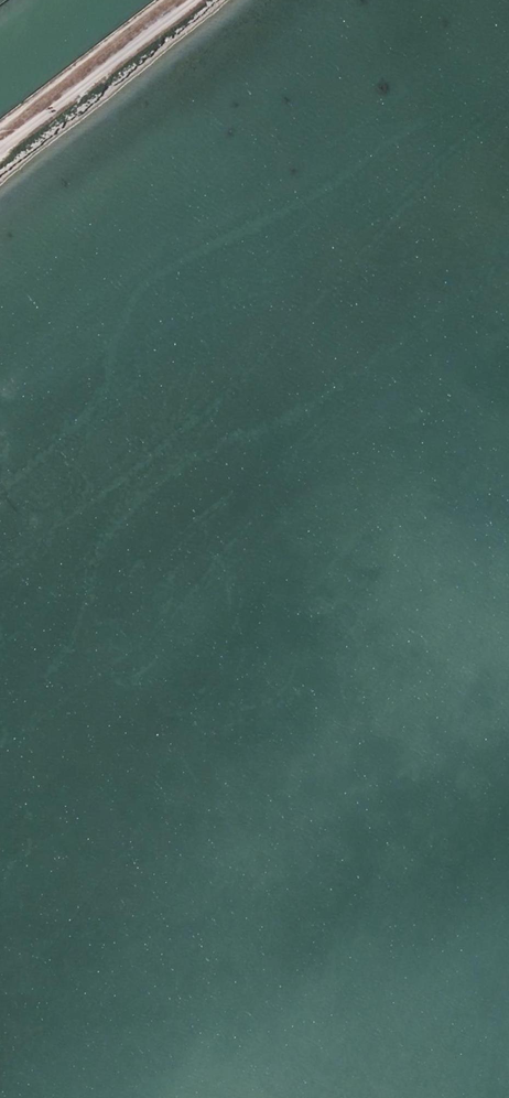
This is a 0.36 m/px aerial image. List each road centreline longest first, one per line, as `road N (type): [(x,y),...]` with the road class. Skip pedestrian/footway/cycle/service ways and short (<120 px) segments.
road 1 (track): [(197,0),(0,149)]

